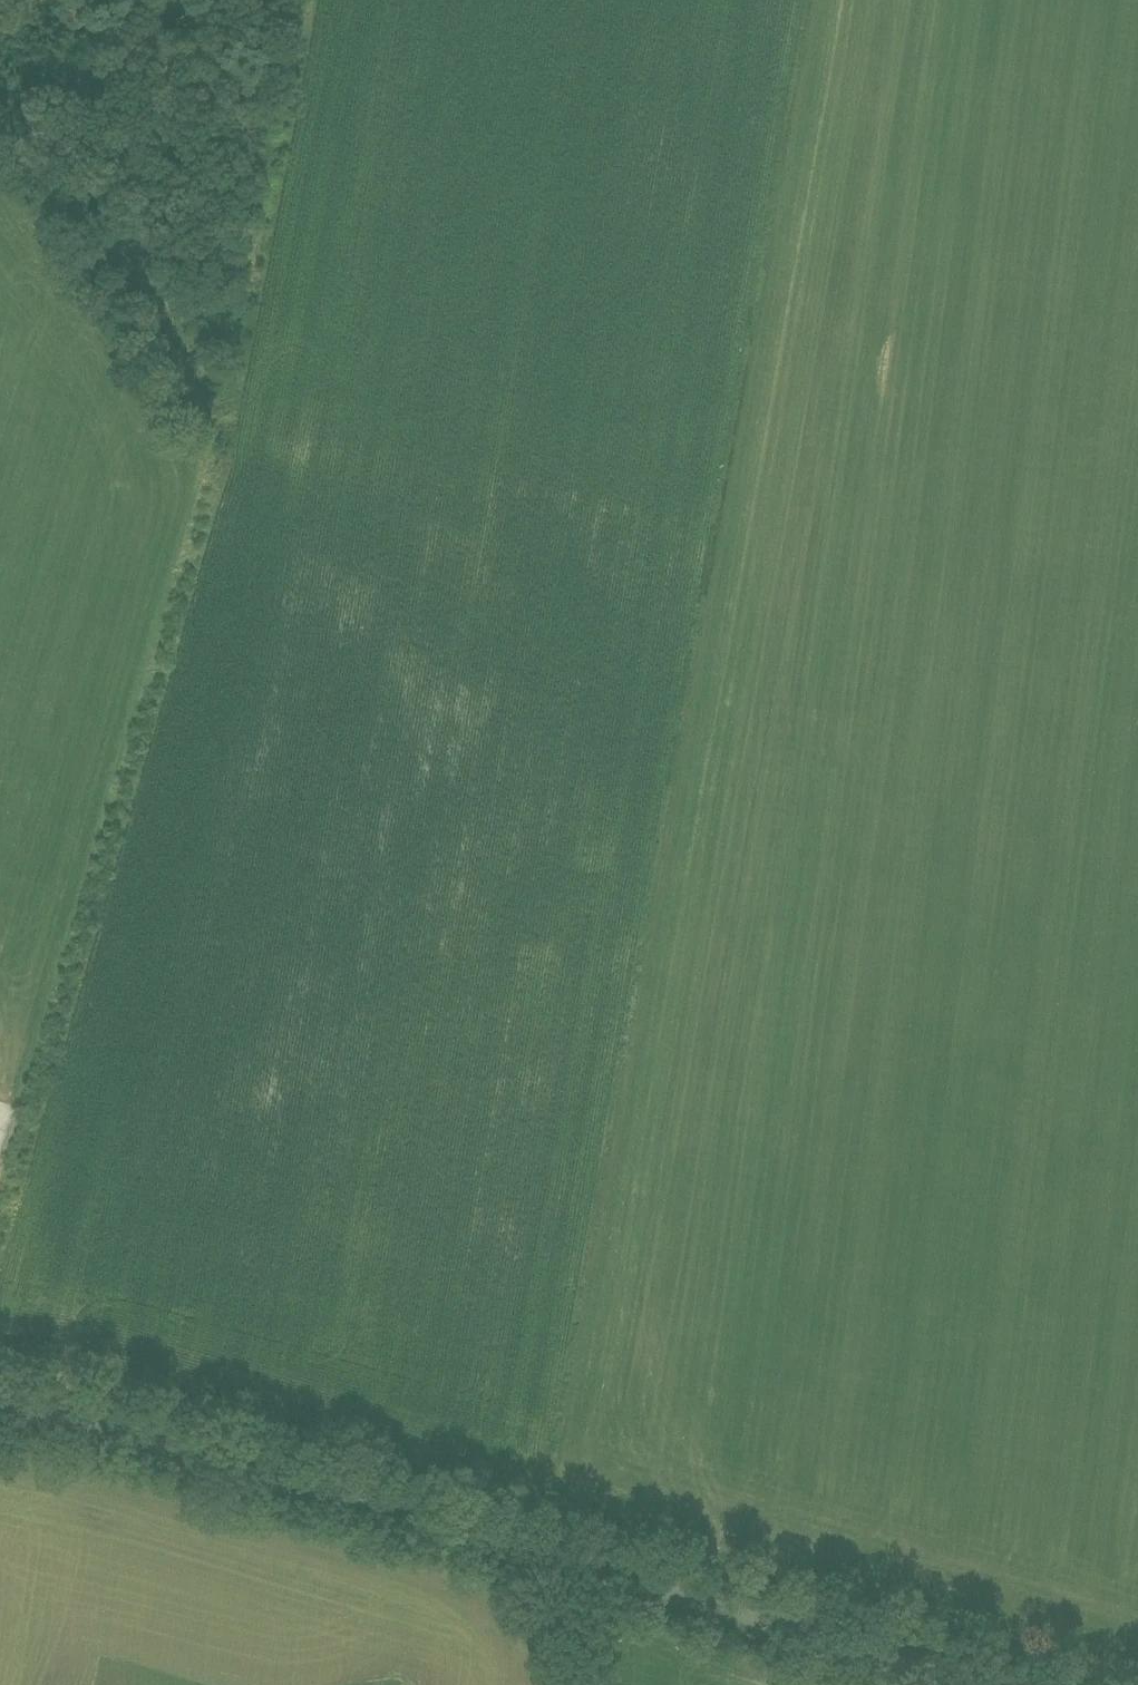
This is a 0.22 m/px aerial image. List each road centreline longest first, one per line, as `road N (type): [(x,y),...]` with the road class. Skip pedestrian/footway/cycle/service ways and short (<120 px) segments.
road 1 (unclassified): [(1015,1684),(273,1476),(0,1419)]

